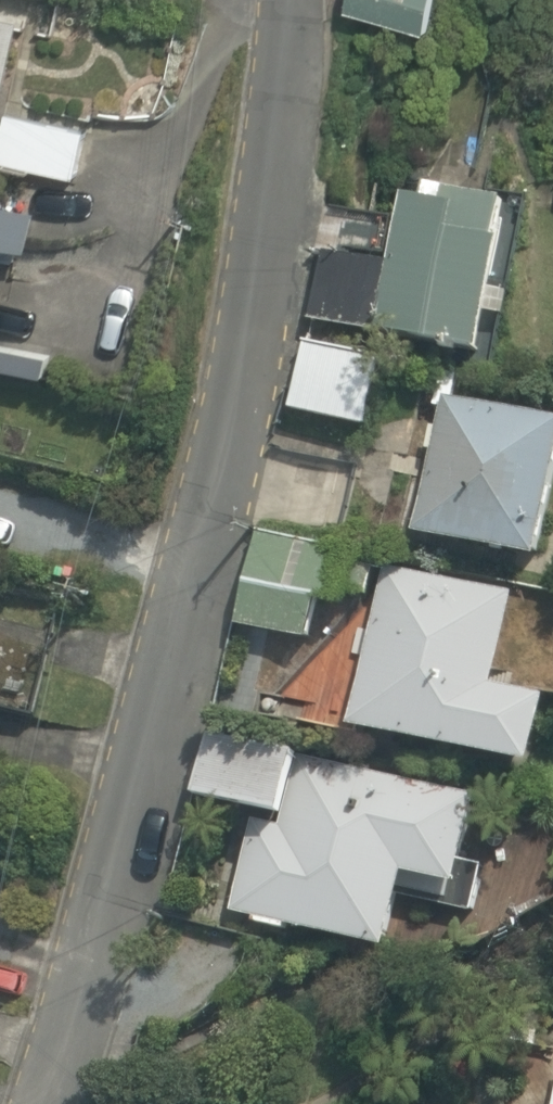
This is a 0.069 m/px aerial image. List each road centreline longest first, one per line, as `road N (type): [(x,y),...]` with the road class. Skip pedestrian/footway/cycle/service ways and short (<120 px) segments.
road 1 (residential): [(52,1103),(192,633),(246,393),(299,0)]

